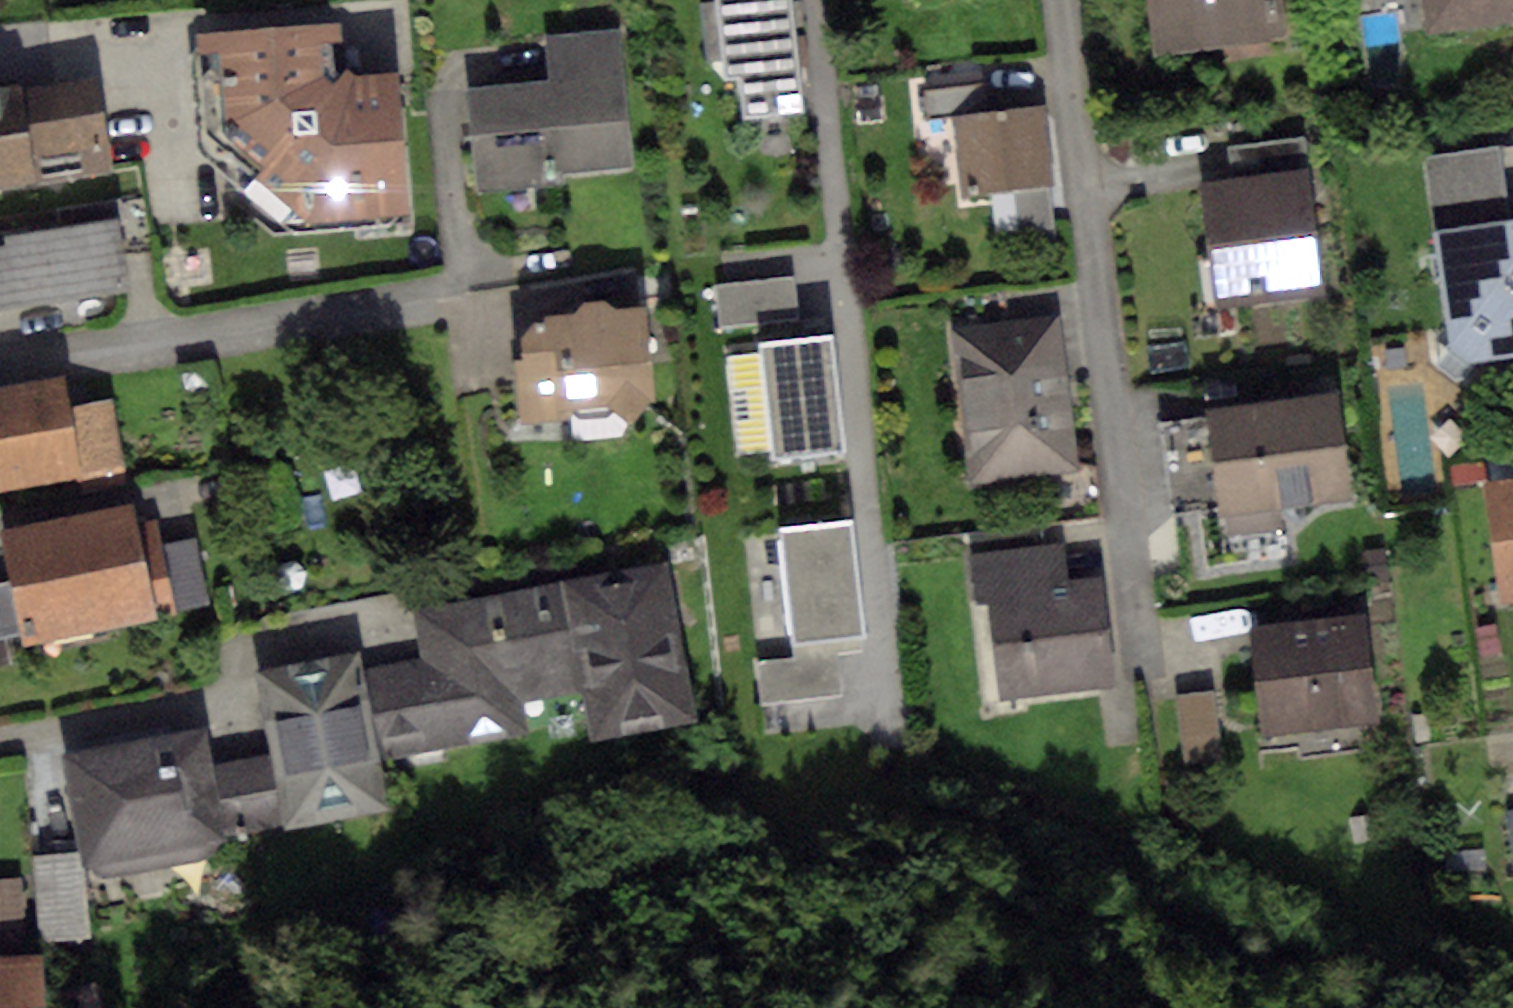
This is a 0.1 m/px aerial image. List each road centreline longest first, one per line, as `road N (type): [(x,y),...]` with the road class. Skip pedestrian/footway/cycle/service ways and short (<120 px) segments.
road 1 (residential): [(1059,0),(1112,403)]

